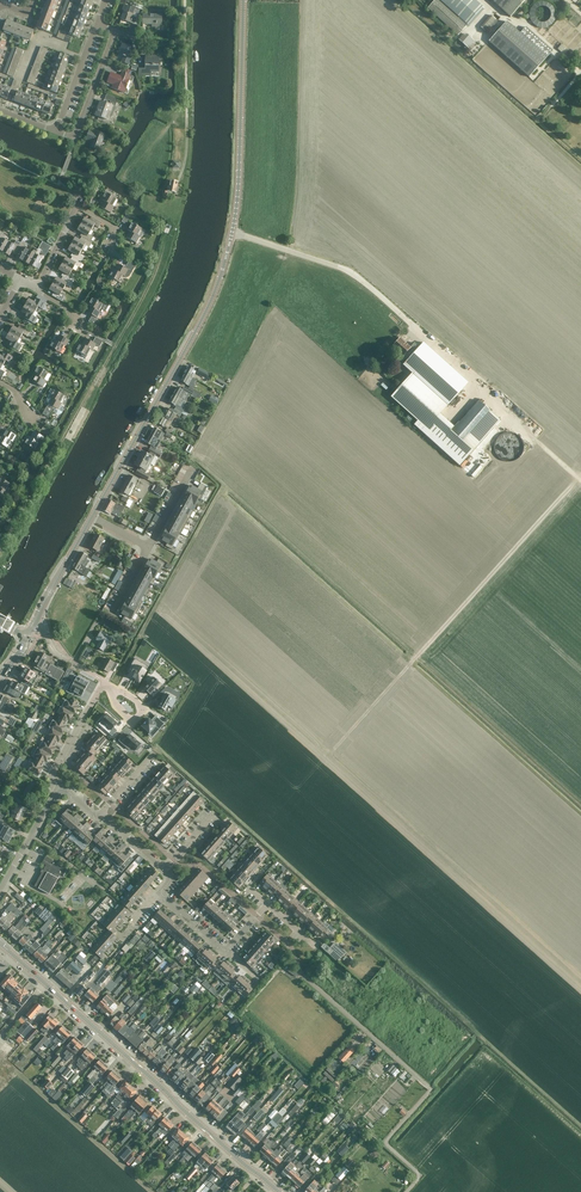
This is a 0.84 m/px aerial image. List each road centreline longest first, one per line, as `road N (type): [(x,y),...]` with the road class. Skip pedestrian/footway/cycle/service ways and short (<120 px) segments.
road 1 (tertiary): [(92,516),(210,303),(226,261),(238,194),(244,0)]
road 2 (track): [(232,232),(349,270),(580,480)]
road 3 (tertiary): [(278,1191),(15,956)]
road 4 (track): [(580,474),(418,656)]
road 5 (tertiary): [(33,628),(92,516)]
road 6 (residential): [(60,788),(53,775),(103,680)]
road 7 (residential): [(60,788),(0,892)]

